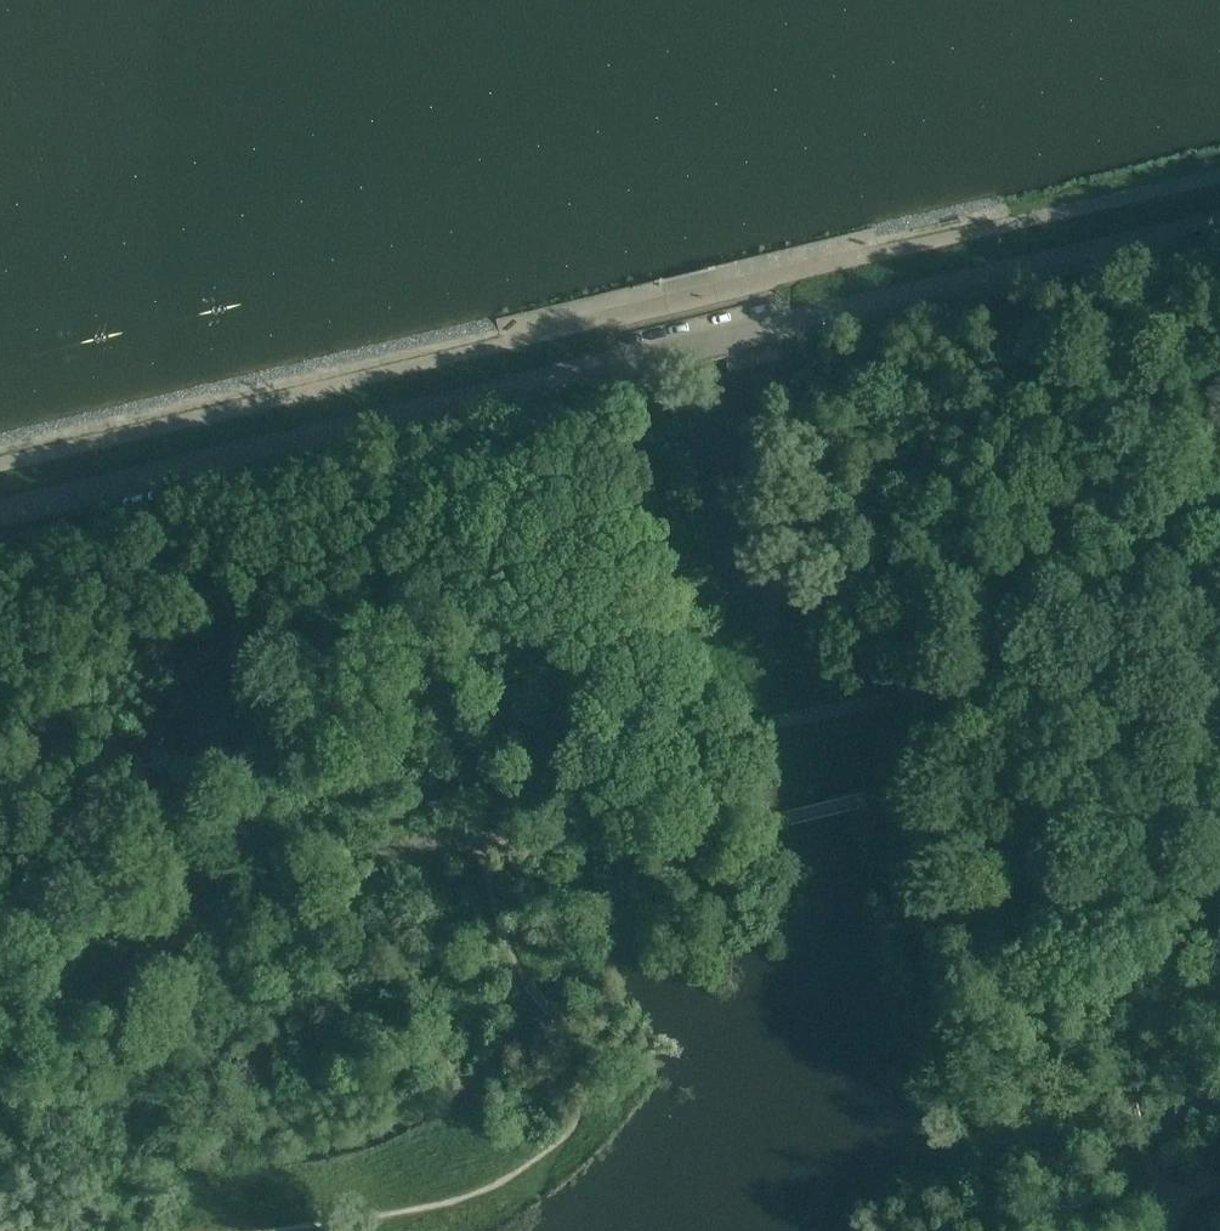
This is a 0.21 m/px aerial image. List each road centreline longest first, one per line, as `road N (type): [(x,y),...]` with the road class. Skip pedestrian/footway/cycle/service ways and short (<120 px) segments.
road 1 (tertiary): [(0,508),(1219,218)]

